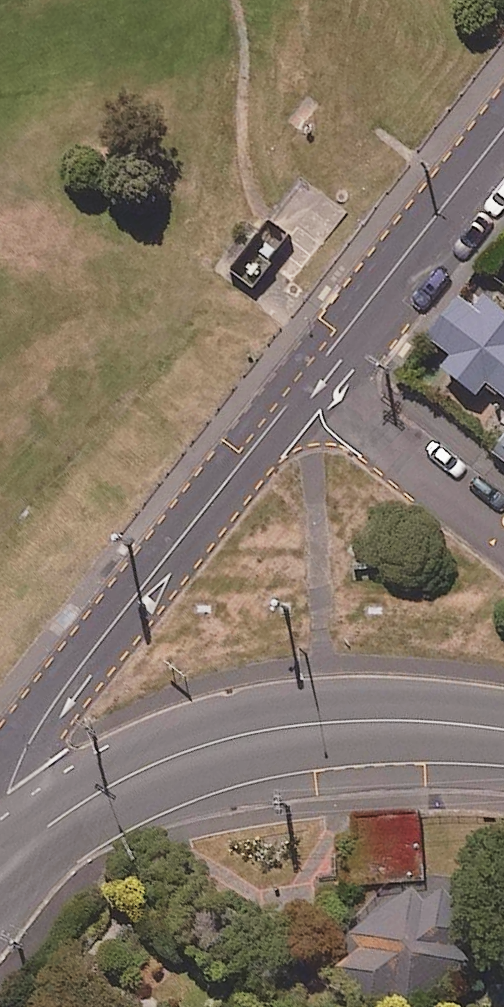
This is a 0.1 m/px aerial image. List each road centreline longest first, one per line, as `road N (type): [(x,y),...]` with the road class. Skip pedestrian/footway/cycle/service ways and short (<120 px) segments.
road 1 (tertiary): [(8,856),(9,789),(38,726),(309,377)]
road 2 (secondary): [(8,856),(160,761),(230,737),(367,721),(503,731)]
road 3 (tertiary): [(309,377),(503,135)]
road 4 (secondary): [(309,377),(503,532)]

